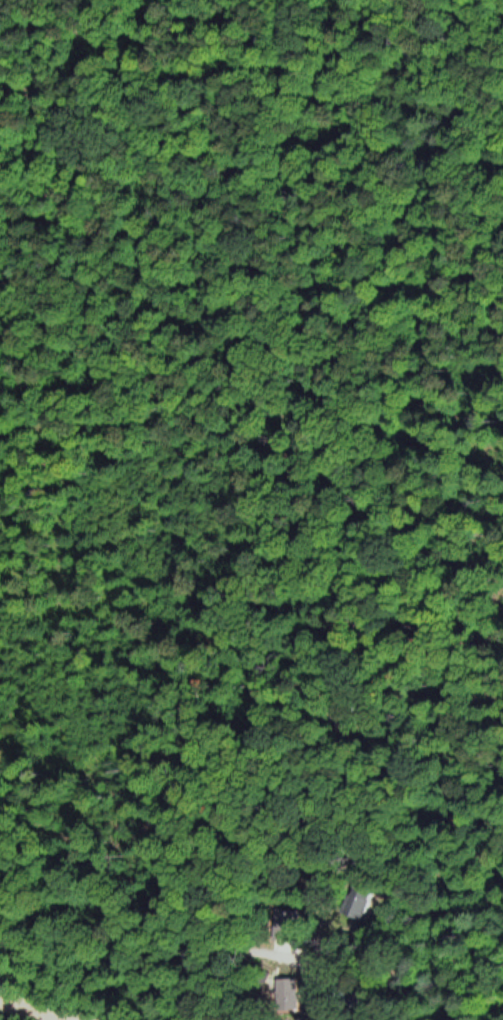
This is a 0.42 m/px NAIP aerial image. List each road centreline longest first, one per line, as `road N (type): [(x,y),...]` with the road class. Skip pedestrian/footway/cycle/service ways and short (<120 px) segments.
road 1 (track): [(0,837),(56,786),(122,745),(198,718),(260,713),(410,733),(468,706),(502,678)]
road 2 (track): [(0,11),(10,3),(141,0)]

